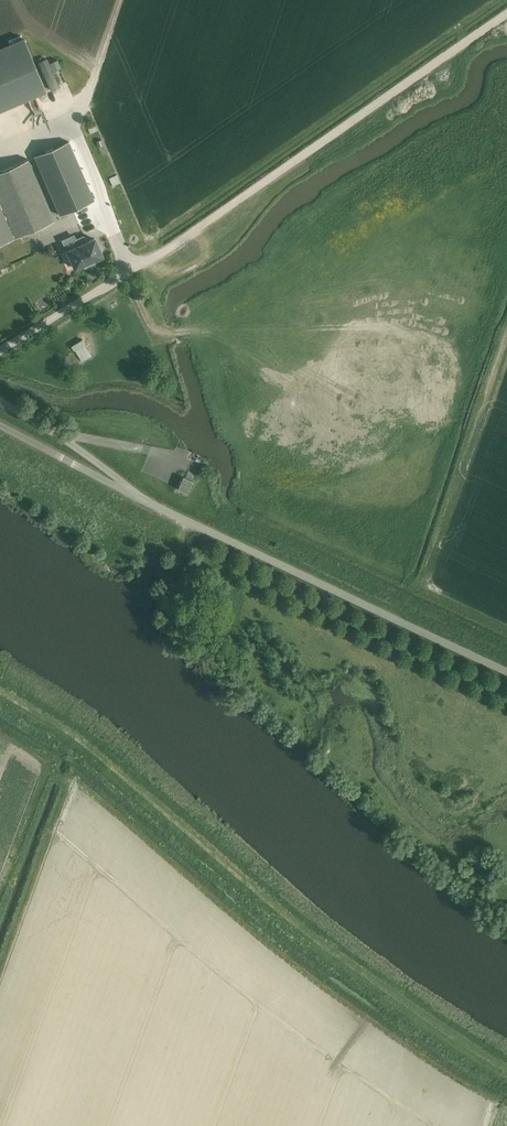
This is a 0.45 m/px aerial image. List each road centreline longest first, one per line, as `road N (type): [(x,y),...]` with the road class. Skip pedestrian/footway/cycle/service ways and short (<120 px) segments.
road 1 (track): [(506,1070),(386,999),(56,731),(0,704)]
road 2 (track): [(130,271),(506,14)]
road 3 (unclassified): [(506,672),(159,509)]
road 4 (unclassified): [(159,509),(0,400)]
road 5 (unclassified): [(159,509),(0,425)]
road 6 (unclassified): [(0,352),(130,271)]

